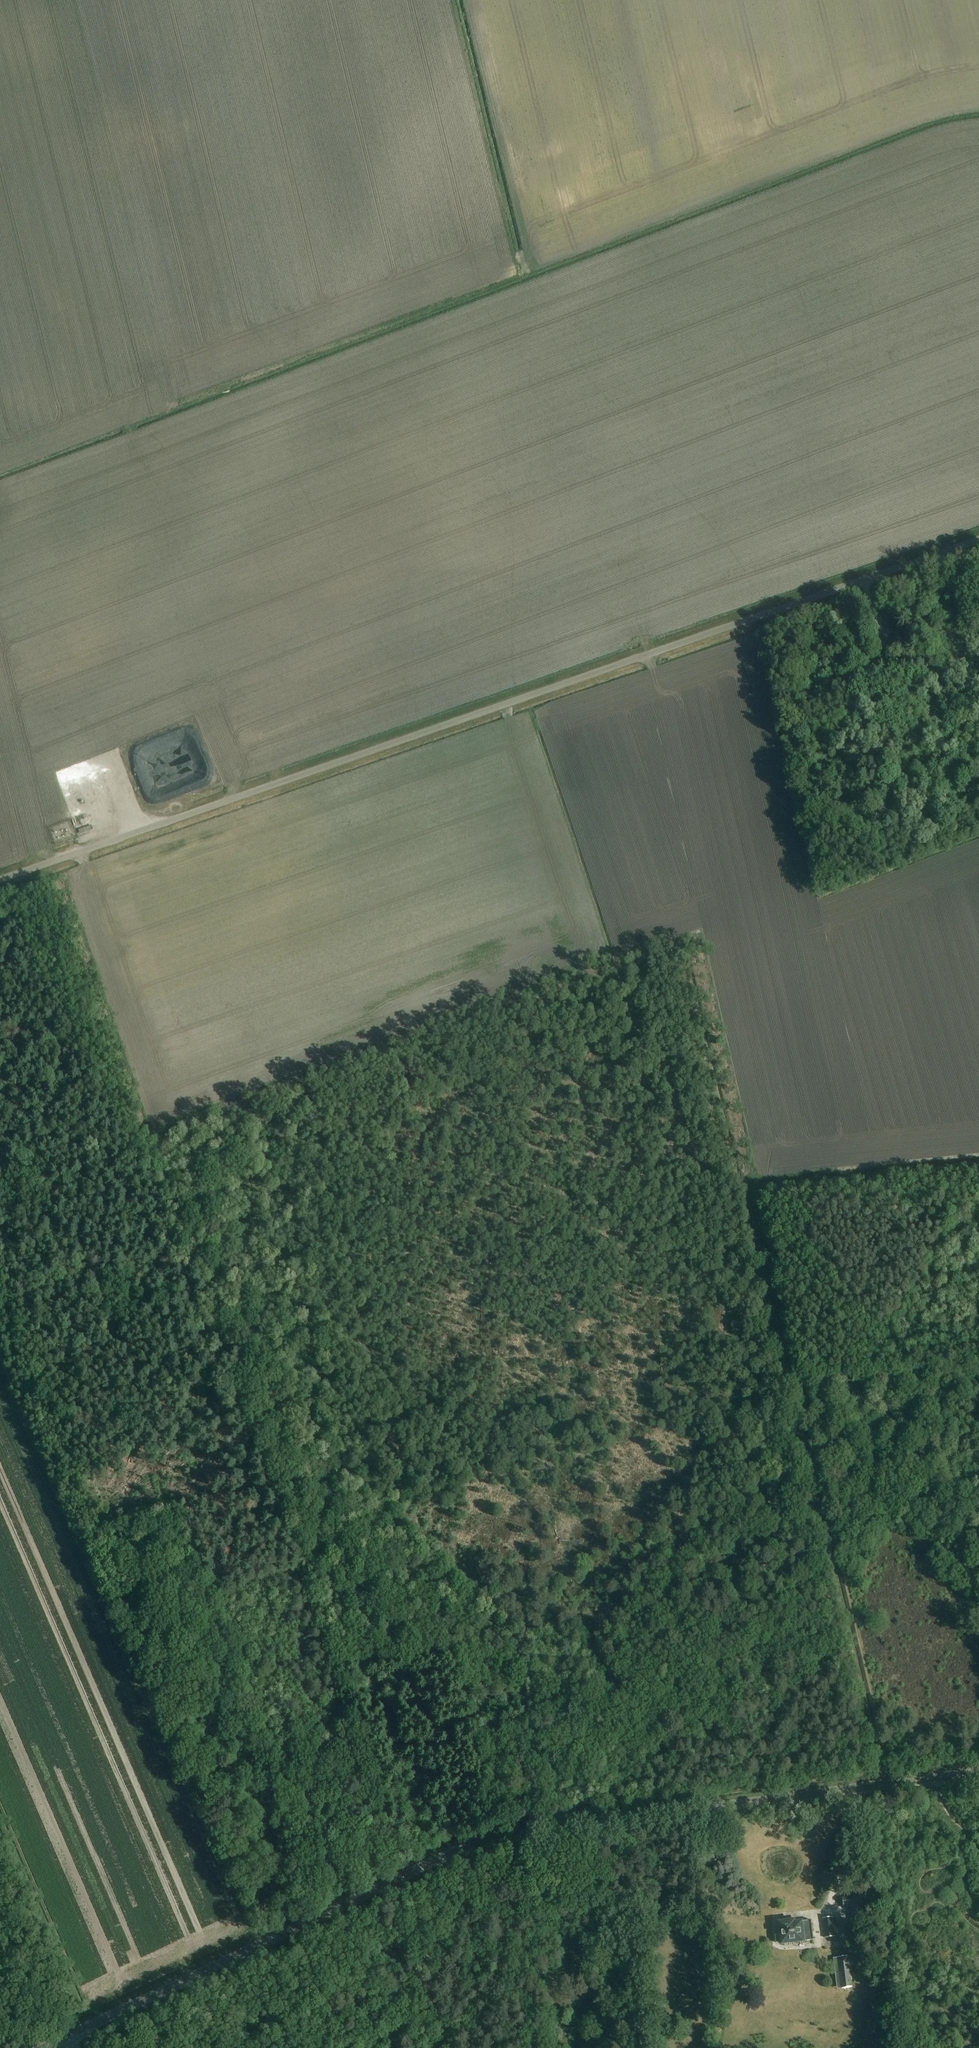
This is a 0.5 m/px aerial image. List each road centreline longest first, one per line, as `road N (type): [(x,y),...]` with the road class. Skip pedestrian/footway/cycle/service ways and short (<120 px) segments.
road 1 (unclassified): [(0,880),(978,540)]
road 2 (tertiary): [(45,2047),(481,1842),(978,1773)]

